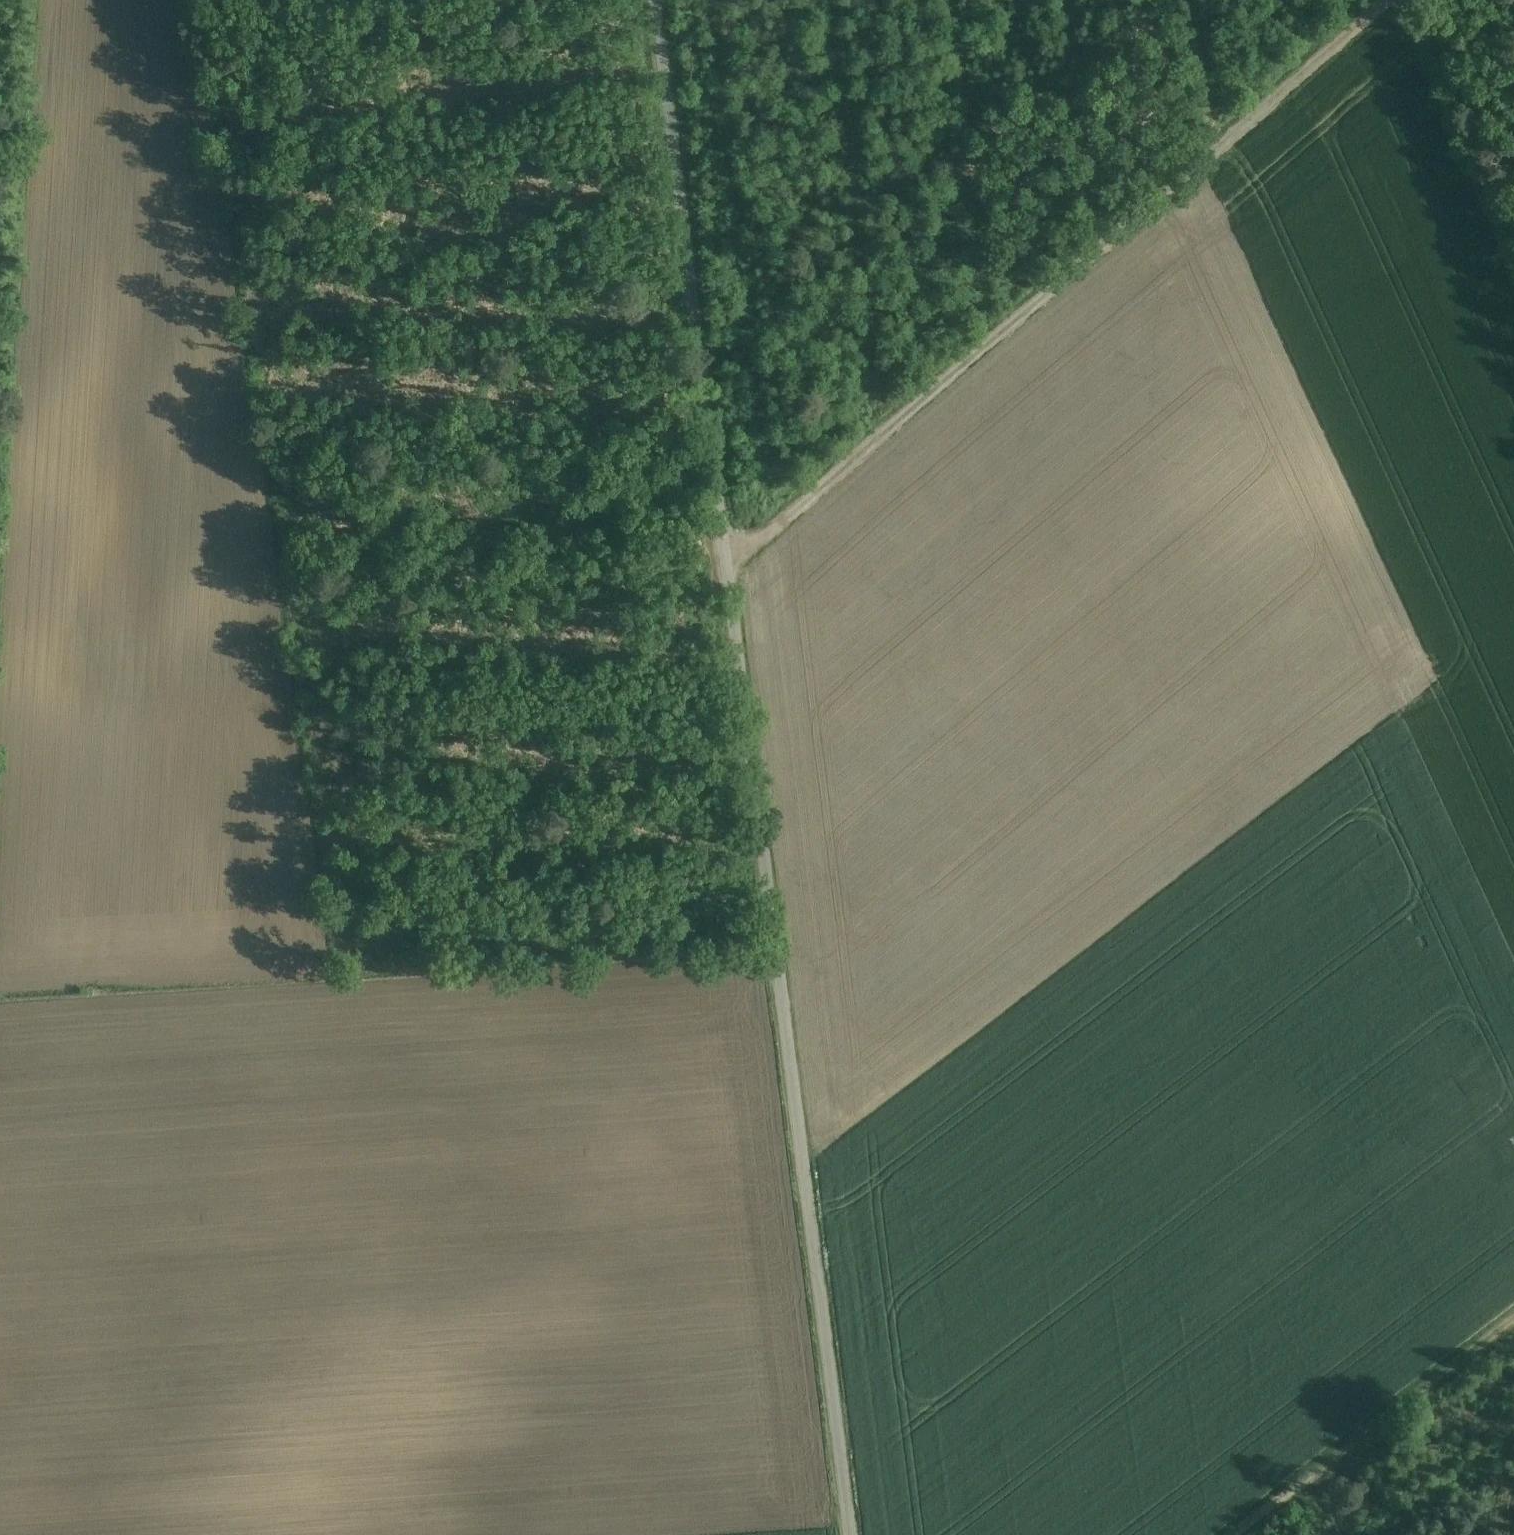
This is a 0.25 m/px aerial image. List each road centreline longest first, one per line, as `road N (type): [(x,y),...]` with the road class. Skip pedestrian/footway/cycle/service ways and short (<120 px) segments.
road 1 (unclassified): [(655,0),(851,1534)]
road 2 (track): [(1229,1534),(1513,1320)]
road 3 (track): [(1513,235),(1410,0)]

